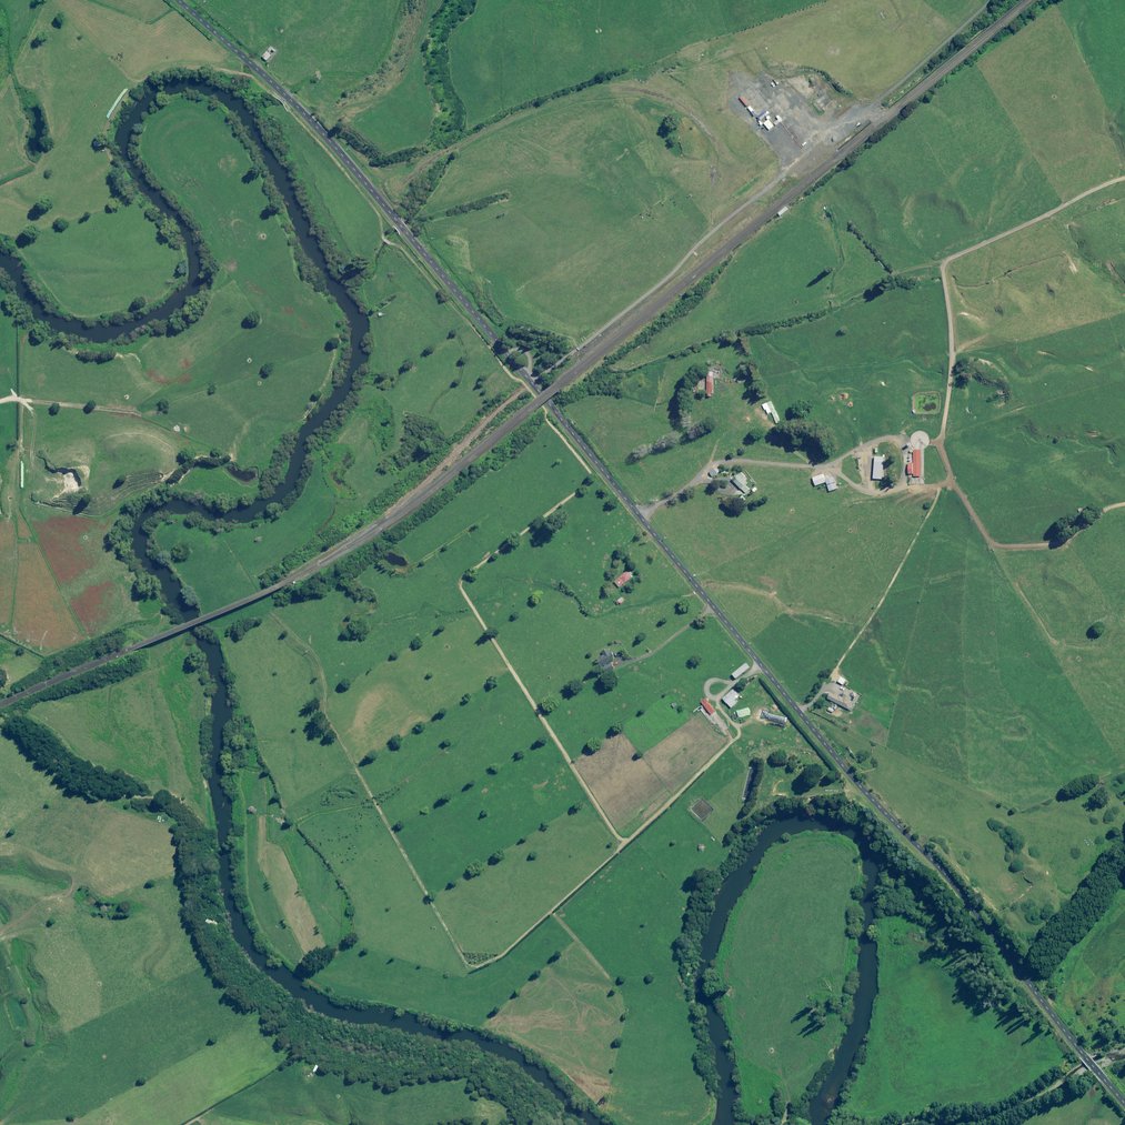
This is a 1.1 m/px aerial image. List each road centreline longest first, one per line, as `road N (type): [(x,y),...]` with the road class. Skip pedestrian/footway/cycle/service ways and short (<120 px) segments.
road 1 (unclassified): [(178,0),(324,135),(837,759),(952,882),(1124,1103)]
road 2 (track): [(621,844),(459,587),(589,482),(590,473),(470,324),(402,248),(382,238),(373,207),(284,103),(252,77),(214,68),(171,68),(140,80)]
road 3 (track): [(639,516),(715,463),(732,461),(819,467),(875,493),(943,483),(950,478),(941,444),(951,344),(944,260),(1124,185)]
road 4 (track): [(621,844),(493,959),(472,968),(355,765)]
road 5 (track): [(761,665),(719,696),(736,738),(621,844)]
road 6 (track): [(124,412),(0,400)]

